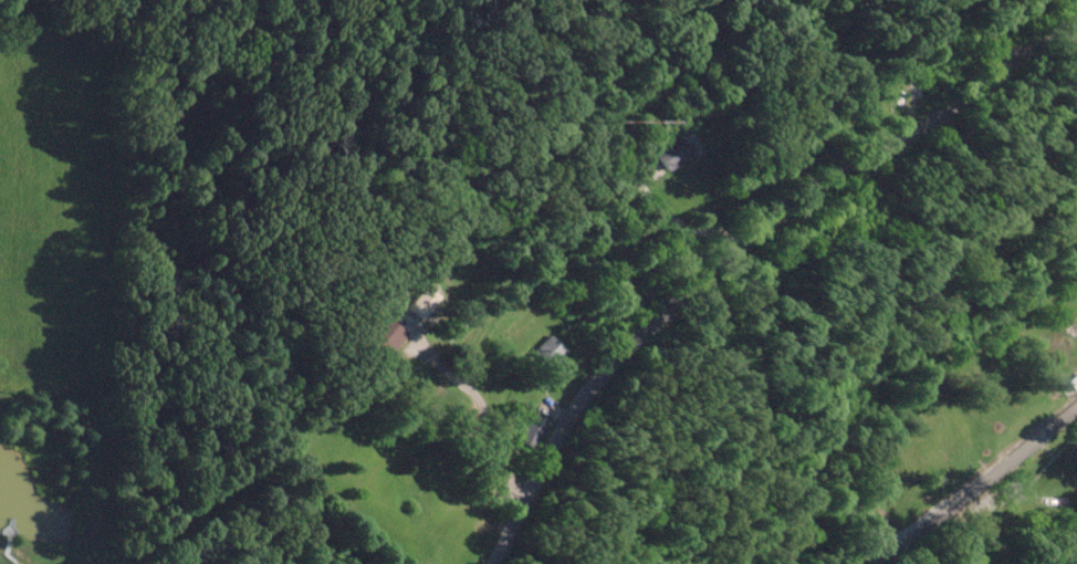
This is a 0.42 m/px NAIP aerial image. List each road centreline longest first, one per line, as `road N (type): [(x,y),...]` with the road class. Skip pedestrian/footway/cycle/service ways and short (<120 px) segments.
road 1 (residential): [(492,563),(572,412),(649,325),(827,176),(924,123),(1076,2)]
road 2 (residential): [(880,563),(1076,404)]

